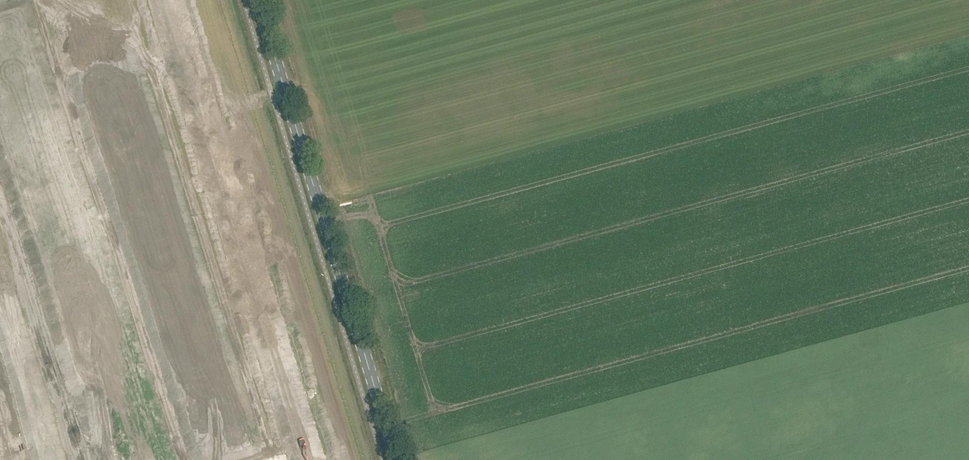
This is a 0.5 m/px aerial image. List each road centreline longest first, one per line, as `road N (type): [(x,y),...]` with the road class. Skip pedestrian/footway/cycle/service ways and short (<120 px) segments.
road 1 (primary): [(397,459),(258,0)]

